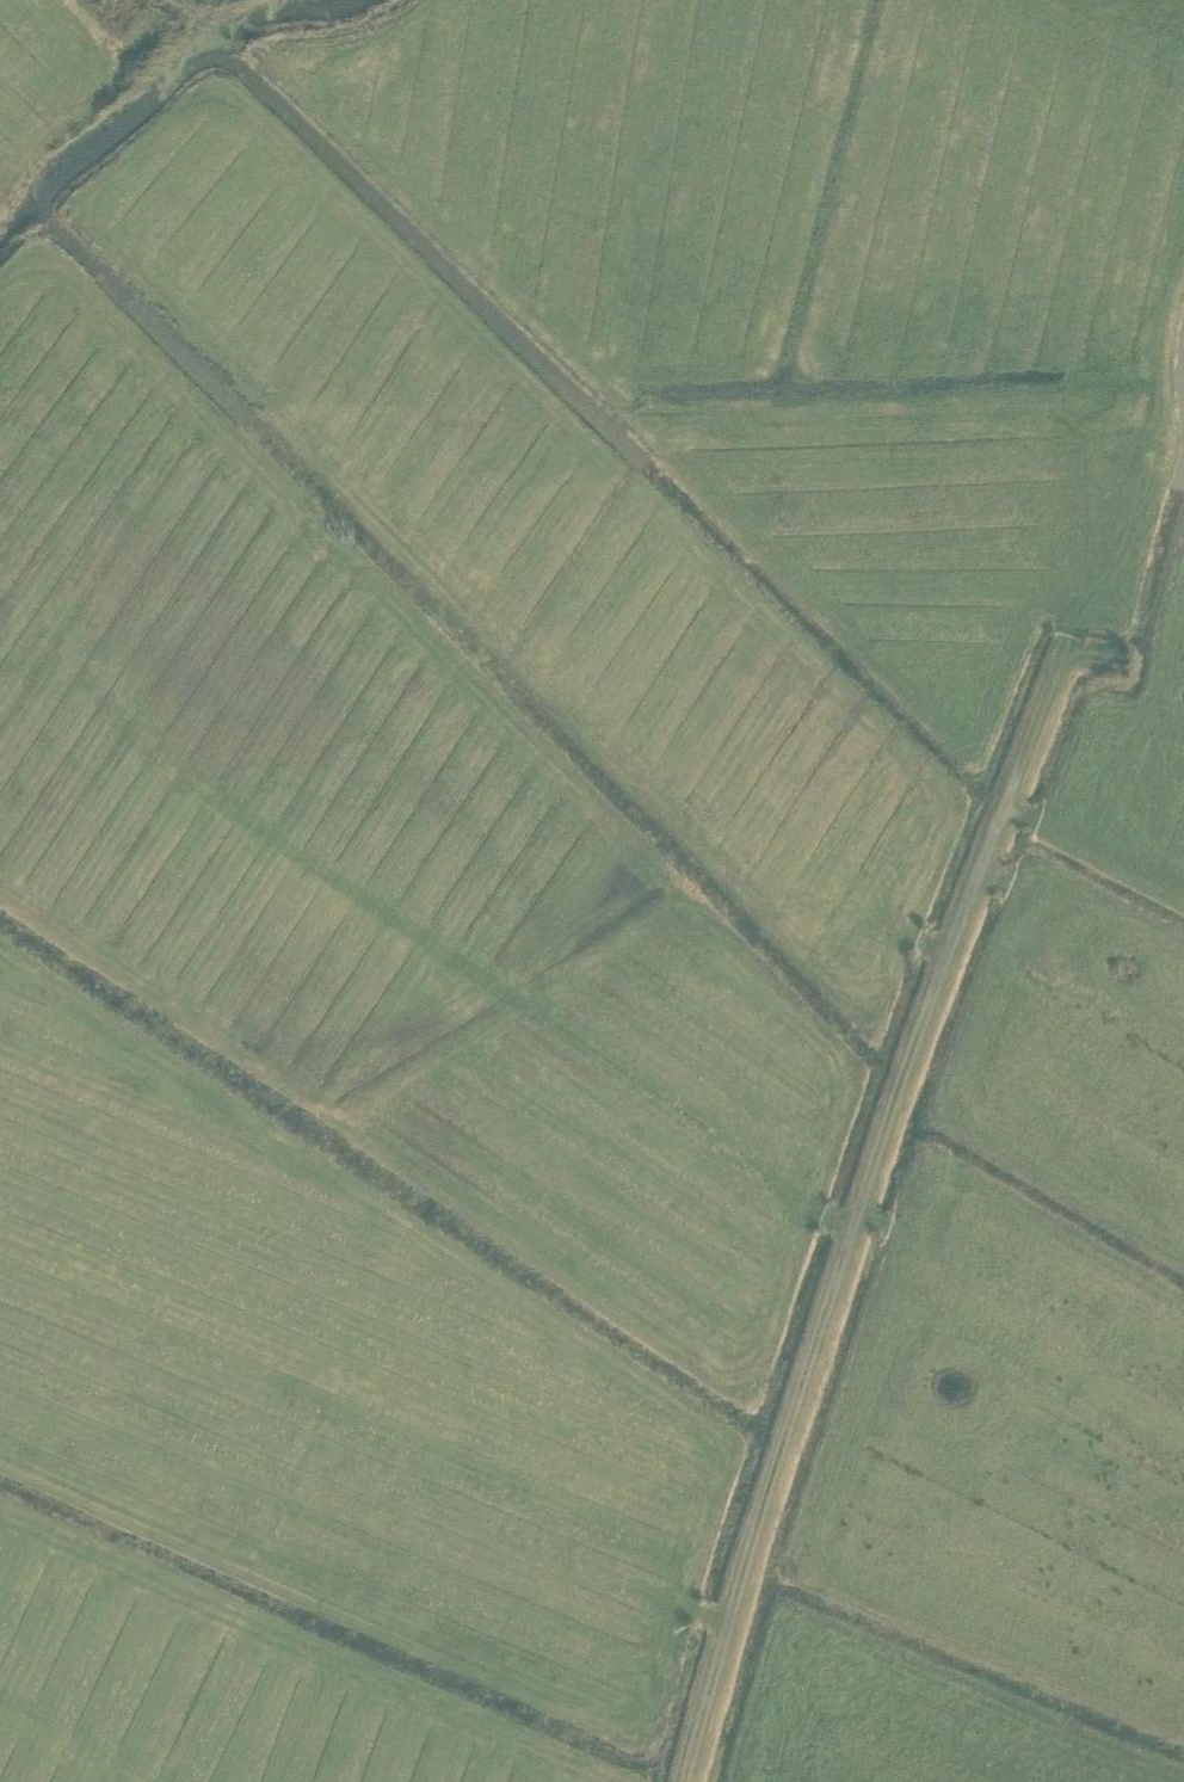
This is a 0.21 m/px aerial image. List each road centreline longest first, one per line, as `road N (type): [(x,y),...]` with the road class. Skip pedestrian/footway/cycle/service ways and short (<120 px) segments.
road 1 (track): [(686,1781),(765,1485),(986,853),(1063,658),(1105,669)]

